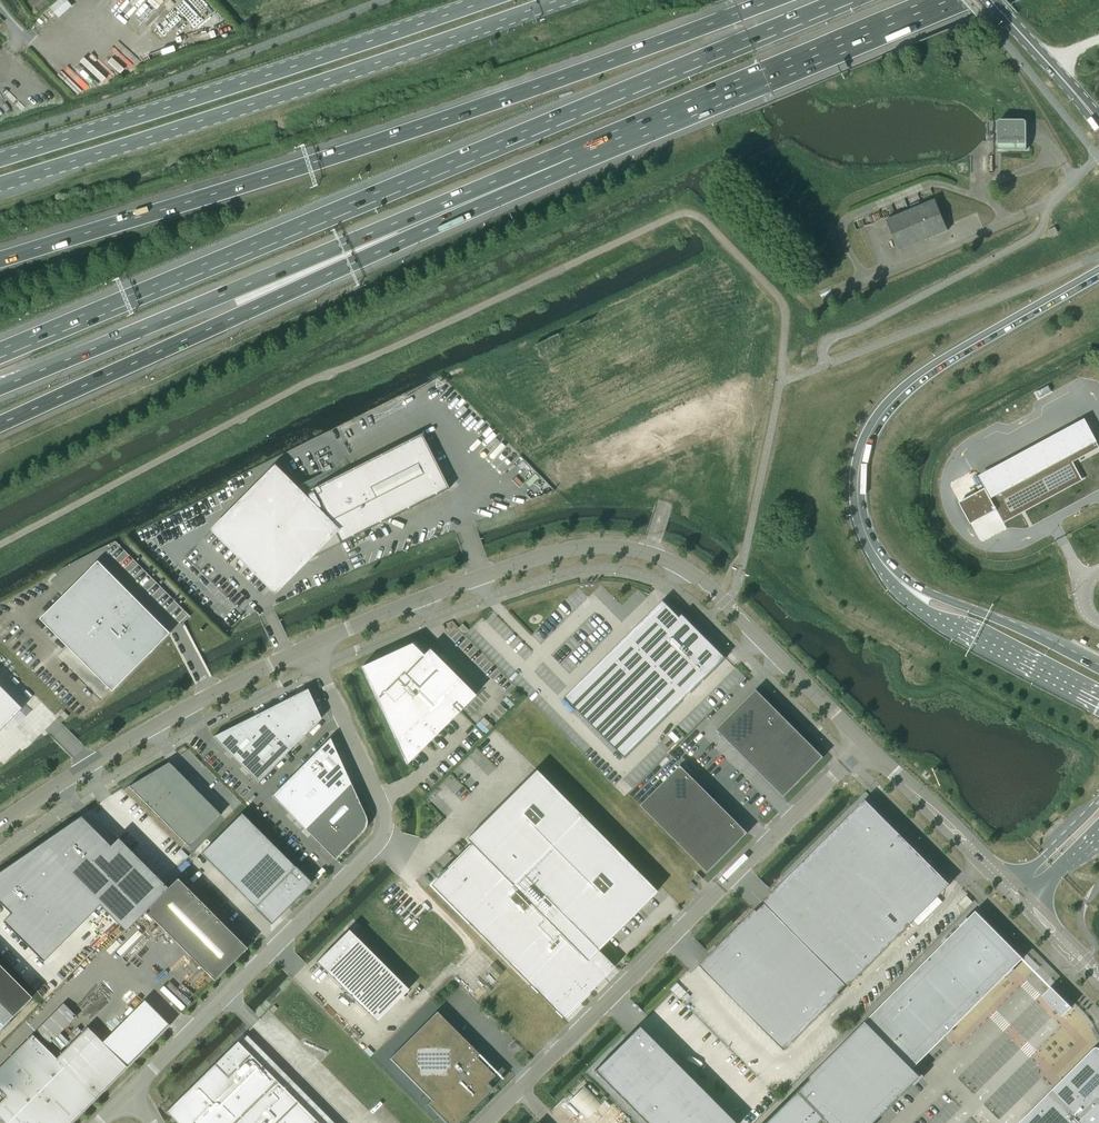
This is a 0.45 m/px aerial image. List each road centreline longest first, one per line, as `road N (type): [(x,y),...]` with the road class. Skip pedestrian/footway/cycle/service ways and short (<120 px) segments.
road 1 (motorway): [(839,0),(0,350)]
road 2 (motorway): [(772,0),(419,127),(0,259)]
road 3 (unclassified): [(865,745),(701,578),(631,548),(562,551),(309,647)]
road 4 (motorway): [(0,424),(573,157)]
road 5 (motorway): [(0,387),(573,157)]
road 6 (primary): [(0,183),(557,0)]
road 7 (unclassified): [(132,1093),(389,828),(309,647)]
road 8 (unclassified): [(485,1122),(865,745)]
road 9 (primary): [(488,0),(0,160)]
road 10 (primary): [(1098,273),(934,368),(877,422),(860,464),(858,505),(873,548),(896,578)]
road 11 (motorway): [(573,157),(949,0)]
road 12 (unclassified): [(309,647),(185,710),(0,825)]
road 13 (primary): [(896,578),(943,620),(1098,704)]
road 14 (primary): [(1098,670),(896,578)]
road 15 (unclassified): [(1012,889),(865,745)]
road 16 (secondary): [(1082,101),(990,0)]
road 17 (unclassified): [(1098,802),(1012,889)]

